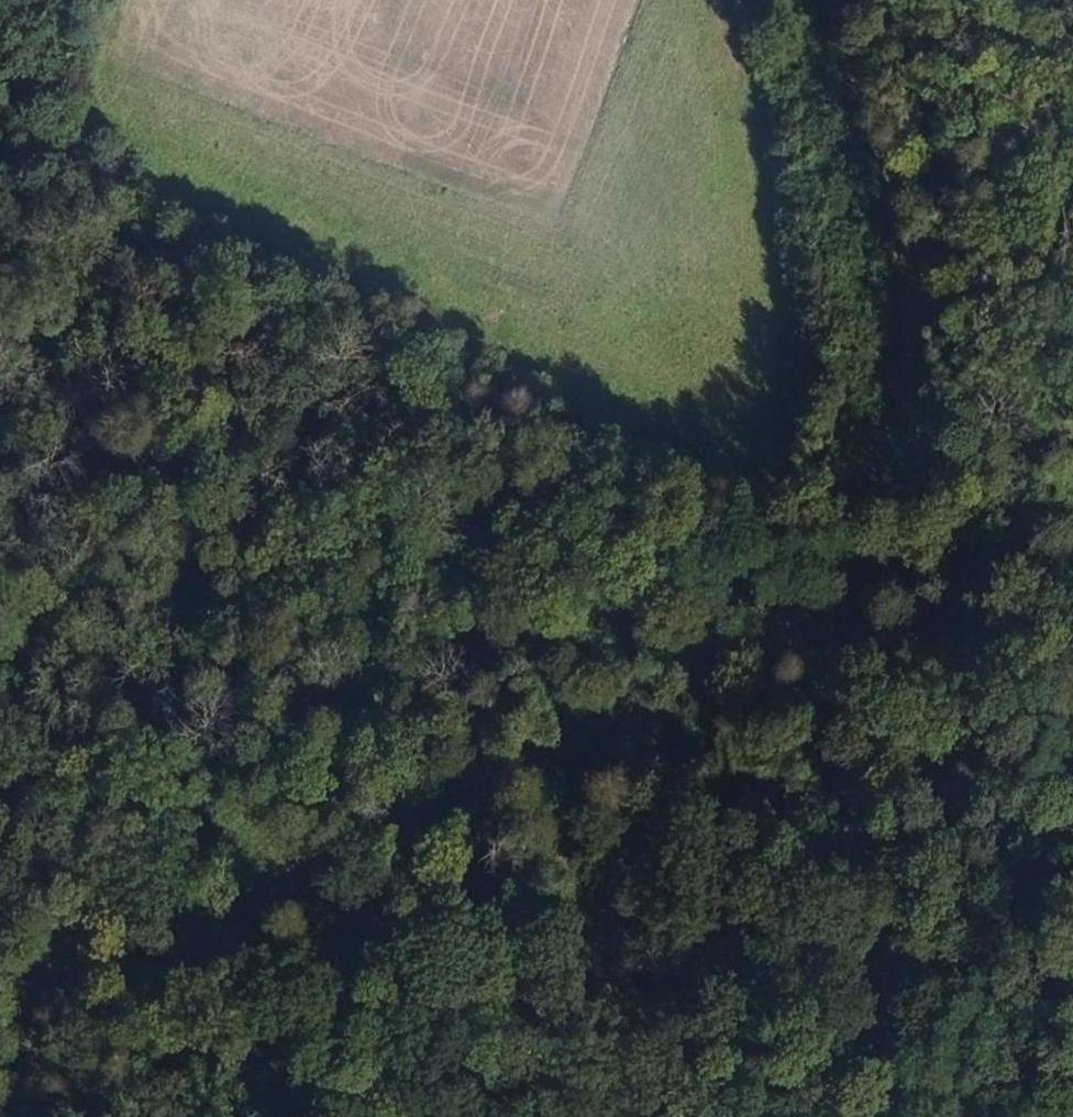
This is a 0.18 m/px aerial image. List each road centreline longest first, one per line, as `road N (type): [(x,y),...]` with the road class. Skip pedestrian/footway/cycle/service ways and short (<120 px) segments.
road 1 (track): [(0,926),(385,1116)]
road 2 (track): [(1072,583),(988,569),(887,580)]

